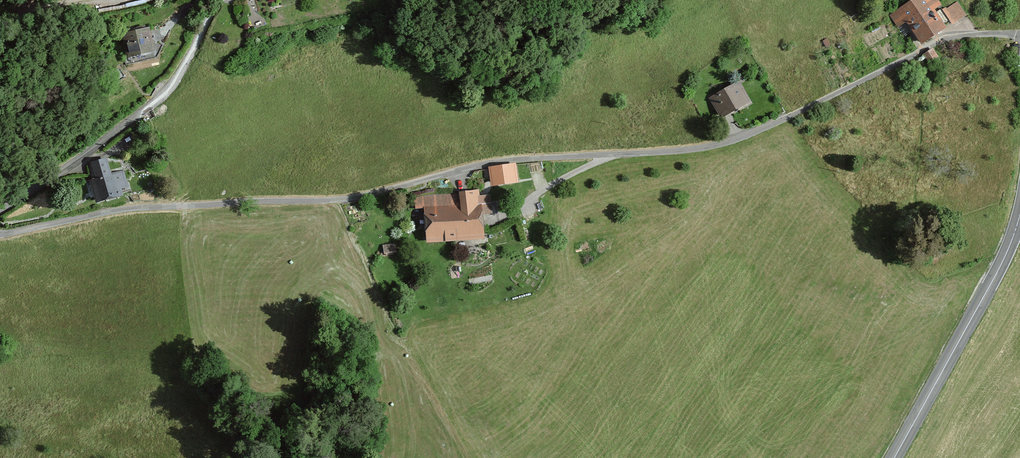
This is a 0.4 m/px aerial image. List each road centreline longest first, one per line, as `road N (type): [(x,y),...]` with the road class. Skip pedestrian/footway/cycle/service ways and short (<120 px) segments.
road 1 (unclassified): [(0,235),(126,210),(347,201),(512,160),(707,148),(796,113),(940,41),(1019,36)]
road 2 (unclassified): [(218,0),(165,93),(0,212)]
road 3 (primary): [(1015,230),(894,457)]

